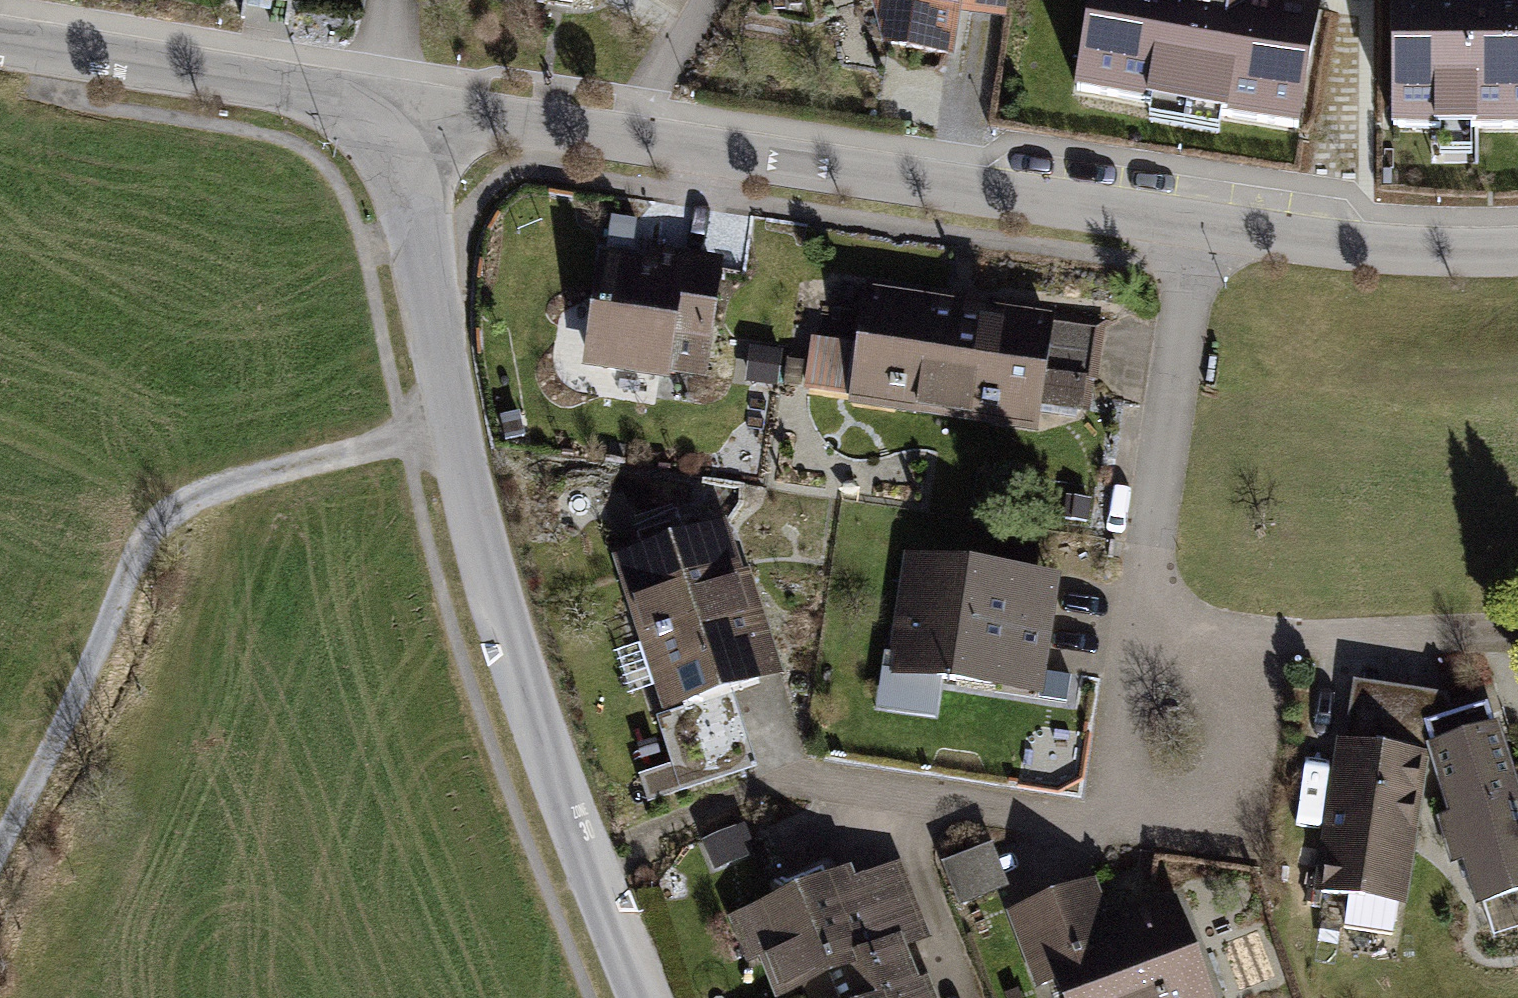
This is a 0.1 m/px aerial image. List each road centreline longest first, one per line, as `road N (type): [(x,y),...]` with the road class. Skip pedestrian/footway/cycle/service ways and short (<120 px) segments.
road 1 (unclassified): [(396,106),(456,429),(502,620),(644,997)]
road 2 (residential): [(396,106),(1198,223)]
road 3 (track): [(0,852),(139,556),(174,512),(249,478),(456,429)]
road 4 (residential): [(1198,223),(1110,822)]
road 5 (unclassified): [(0,42),(396,106)]
road 6 (residential): [(1198,223),(1370,246),(1517,248)]

